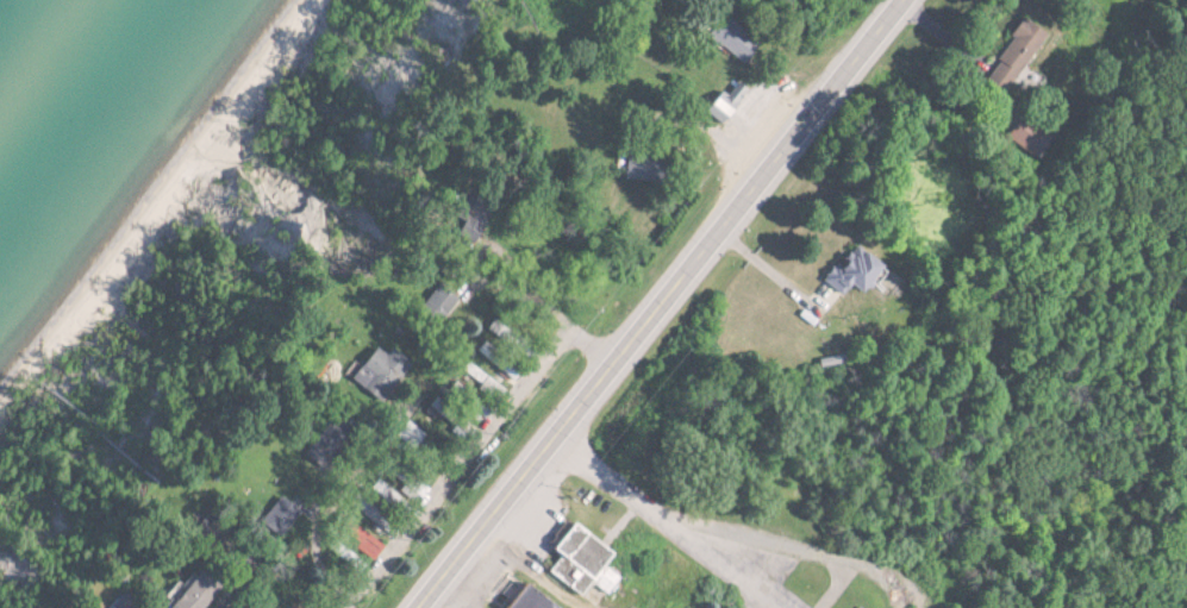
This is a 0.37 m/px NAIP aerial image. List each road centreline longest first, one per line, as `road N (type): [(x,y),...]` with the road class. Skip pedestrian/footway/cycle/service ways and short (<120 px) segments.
road 1 (secondary): [(906,0),(424,607)]

